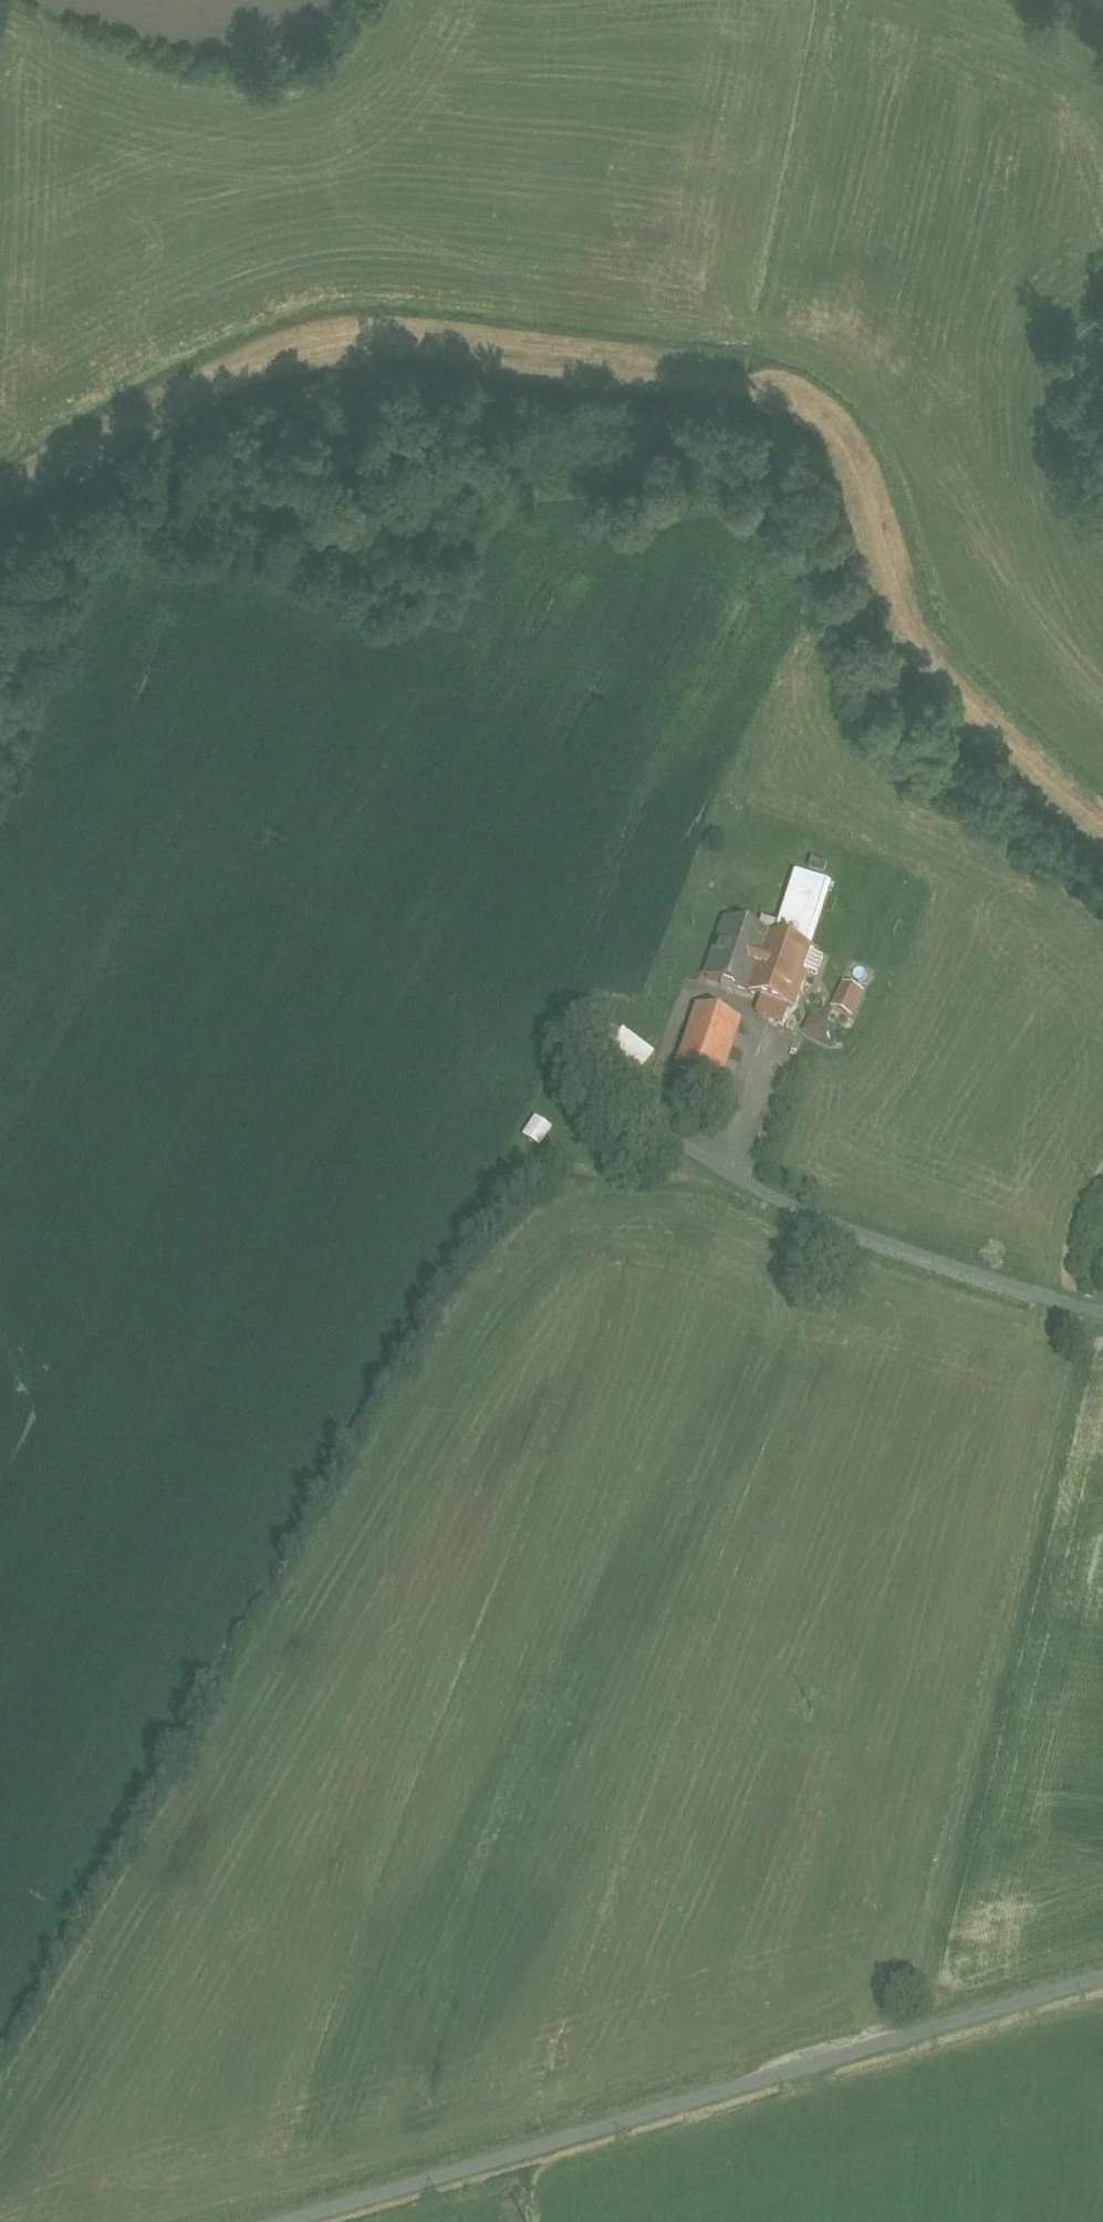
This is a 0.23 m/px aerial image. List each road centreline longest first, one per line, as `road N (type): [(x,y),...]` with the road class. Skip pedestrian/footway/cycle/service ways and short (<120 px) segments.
road 1 (unclassified): [(305,2221),(1102,1981)]

